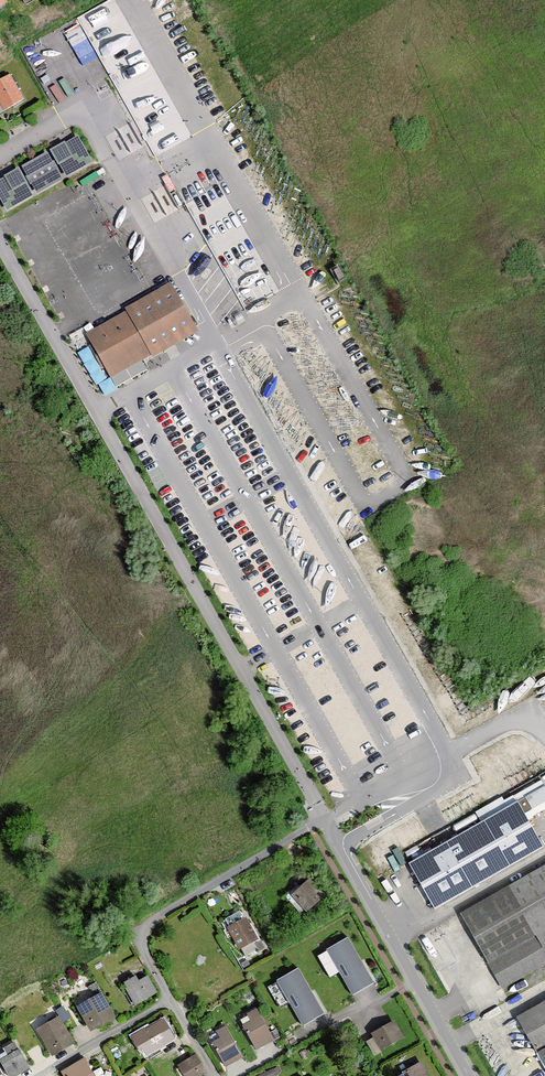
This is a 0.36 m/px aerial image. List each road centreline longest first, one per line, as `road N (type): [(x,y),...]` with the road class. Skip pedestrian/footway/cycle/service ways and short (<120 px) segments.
road 1 (residential): [(326,817),(0,242)]
road 2 (residential): [(469,1075),(326,817)]
road 3 (residential): [(326,817),(146,928),(141,945),(170,999)]
road 4 (residential): [(40,1075),(170,999)]

